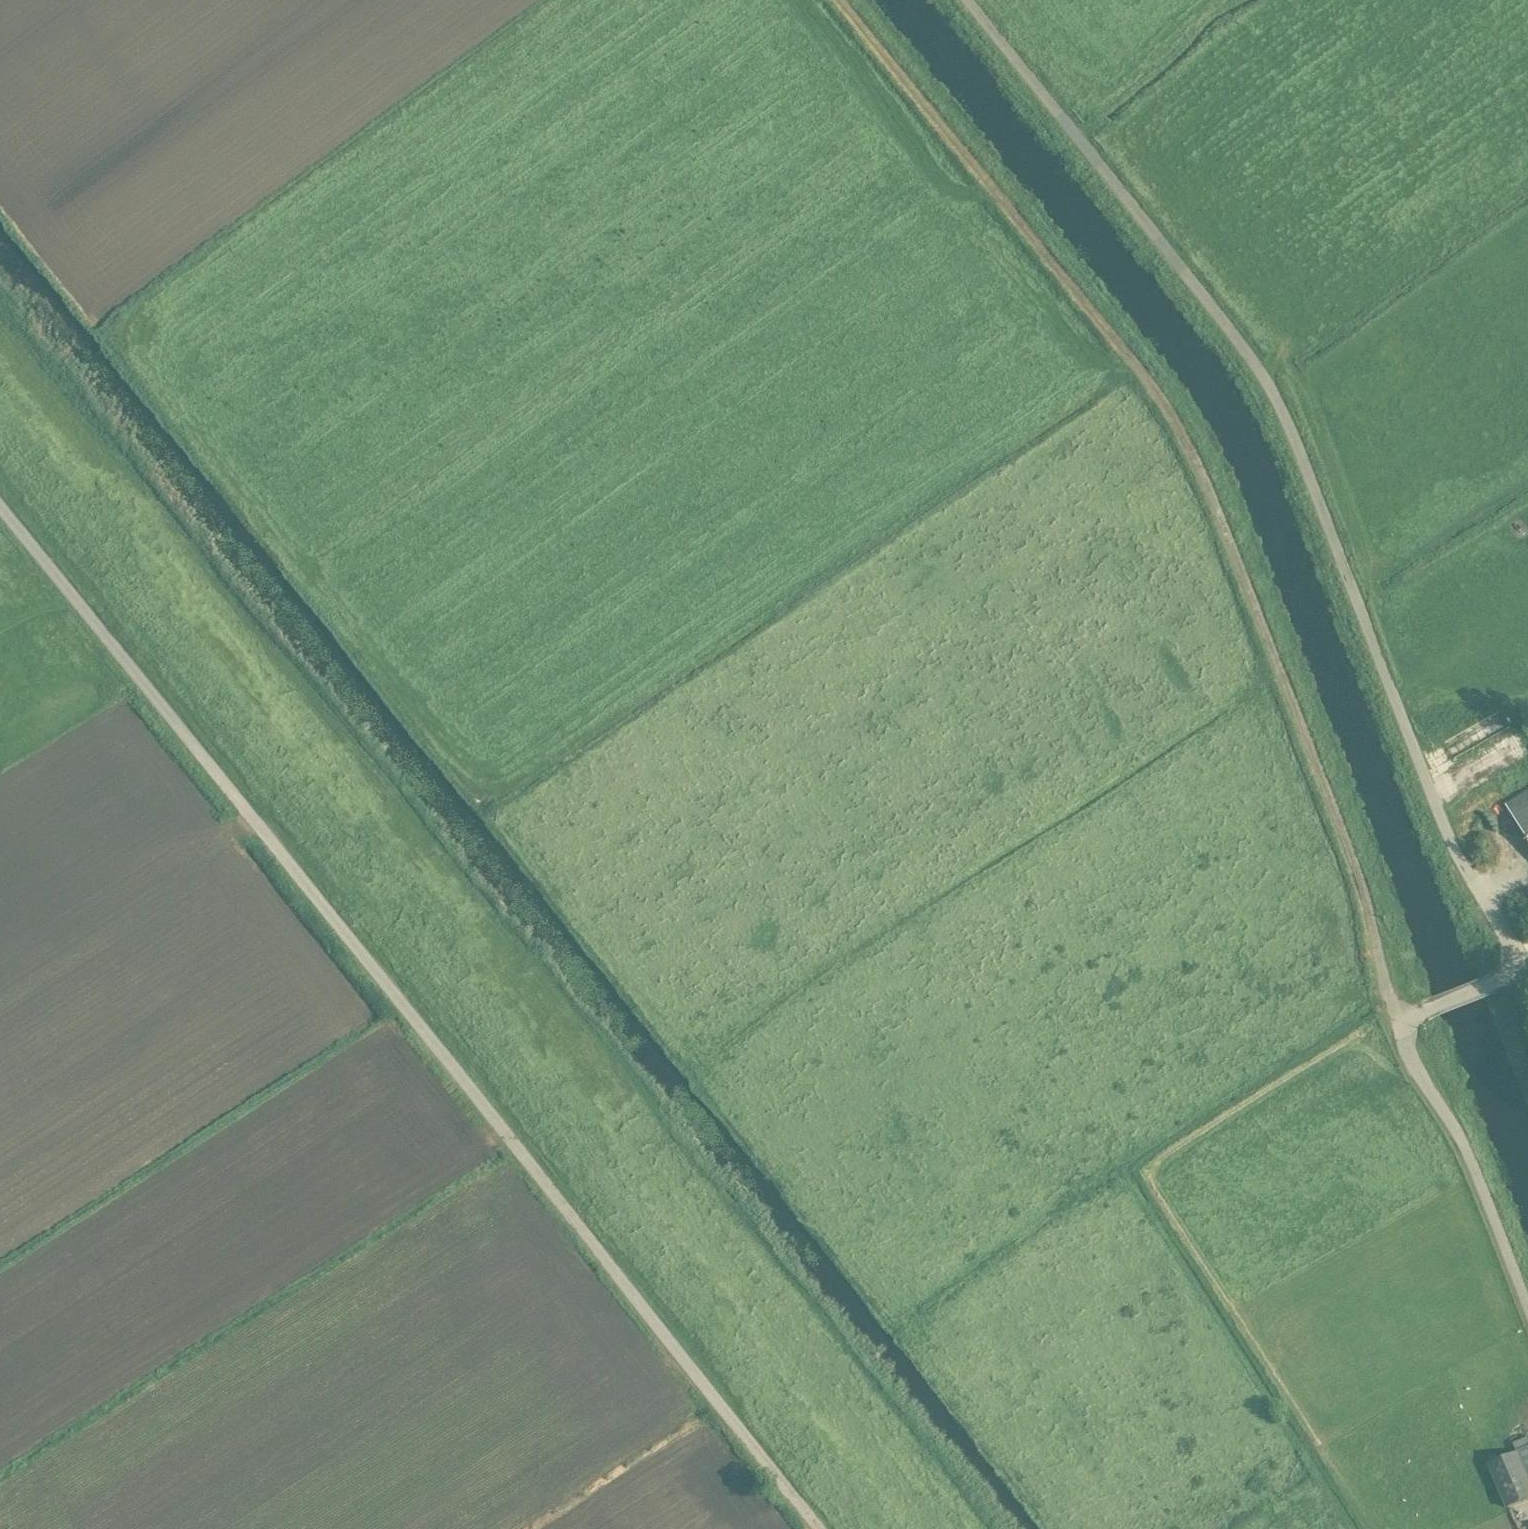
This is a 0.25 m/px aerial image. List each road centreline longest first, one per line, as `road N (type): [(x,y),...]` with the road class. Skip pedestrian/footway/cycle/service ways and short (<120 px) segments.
road 1 (unclassified): [(1527,1309),(1471,1158),(1403,1031),(1423,1010),(1505,978),(1513,961),(1441,817),(1285,418),(1261,375),(969,0)]
road 2 (unclassified): [(820,1528),(0,506)]

